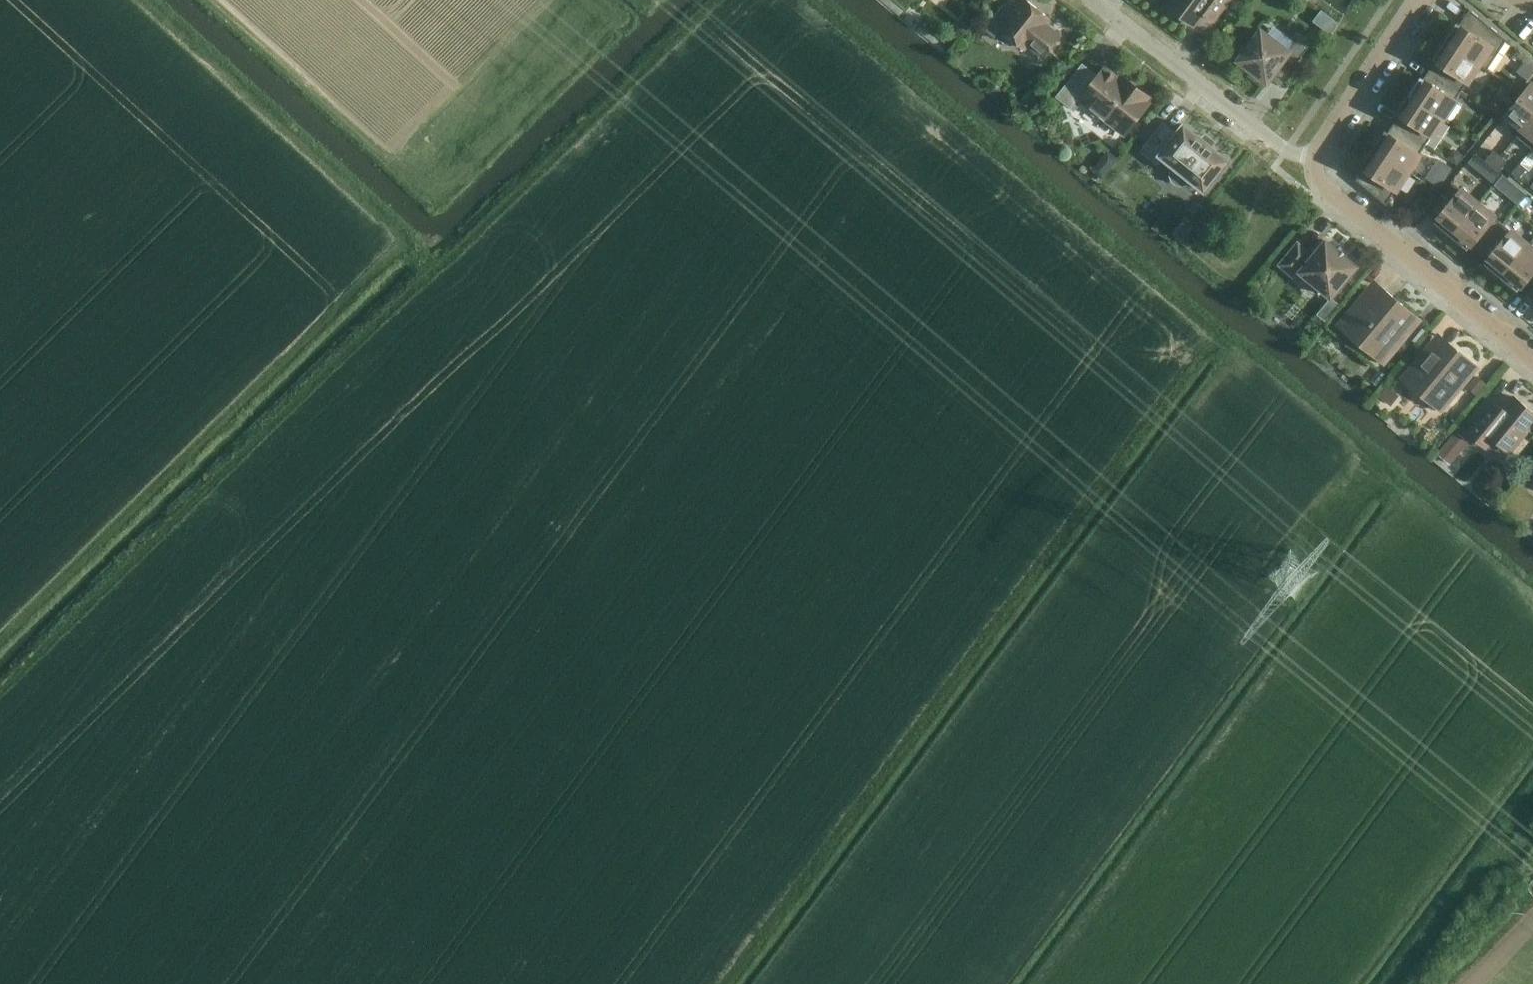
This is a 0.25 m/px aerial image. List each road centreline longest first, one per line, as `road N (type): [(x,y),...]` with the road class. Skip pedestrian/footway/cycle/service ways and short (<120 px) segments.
road 1 (unclassified): [(1532,361),(1332,193),(1316,158)]
road 2 (residential): [(1316,158),(1286,151),(1093,0)]
road 3 (unclassified): [(1316,158),(1322,137),(1416,0)]

